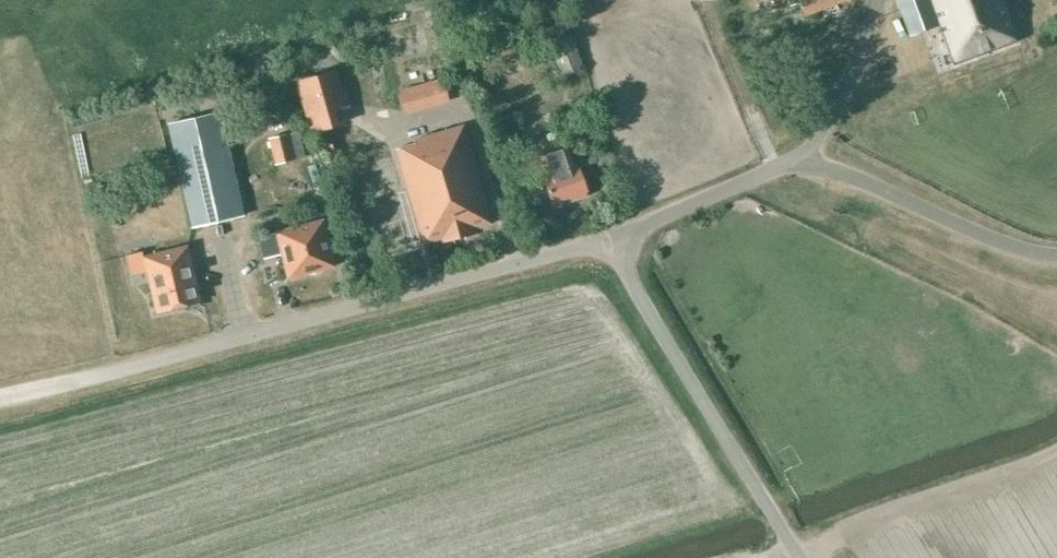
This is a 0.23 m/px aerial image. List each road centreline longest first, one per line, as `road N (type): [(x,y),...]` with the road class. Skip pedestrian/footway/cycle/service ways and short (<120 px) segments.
road 1 (unclassified): [(0,397),(614,237)]
road 2 (unclassified): [(614,237),(776,169),(812,164),(1013,246),(1056,255)]
road 3 (unclassified): [(801,557),(632,283),(614,237)]

